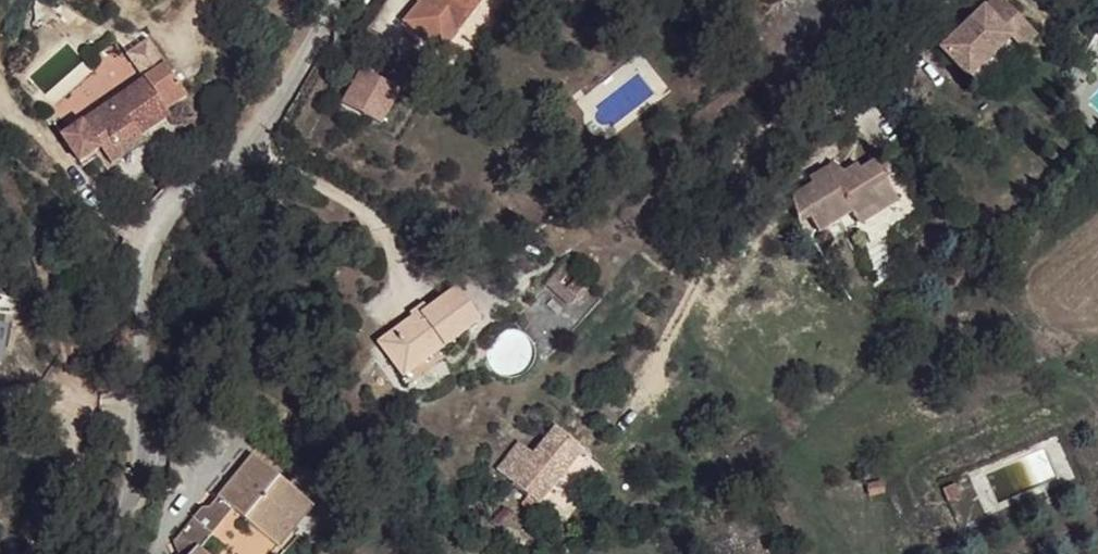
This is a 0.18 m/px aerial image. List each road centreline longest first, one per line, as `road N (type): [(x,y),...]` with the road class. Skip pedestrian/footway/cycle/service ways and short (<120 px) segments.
road 1 (tertiary): [(114,553),(139,475),(154,259),(167,225),(242,156),(333,0)]

